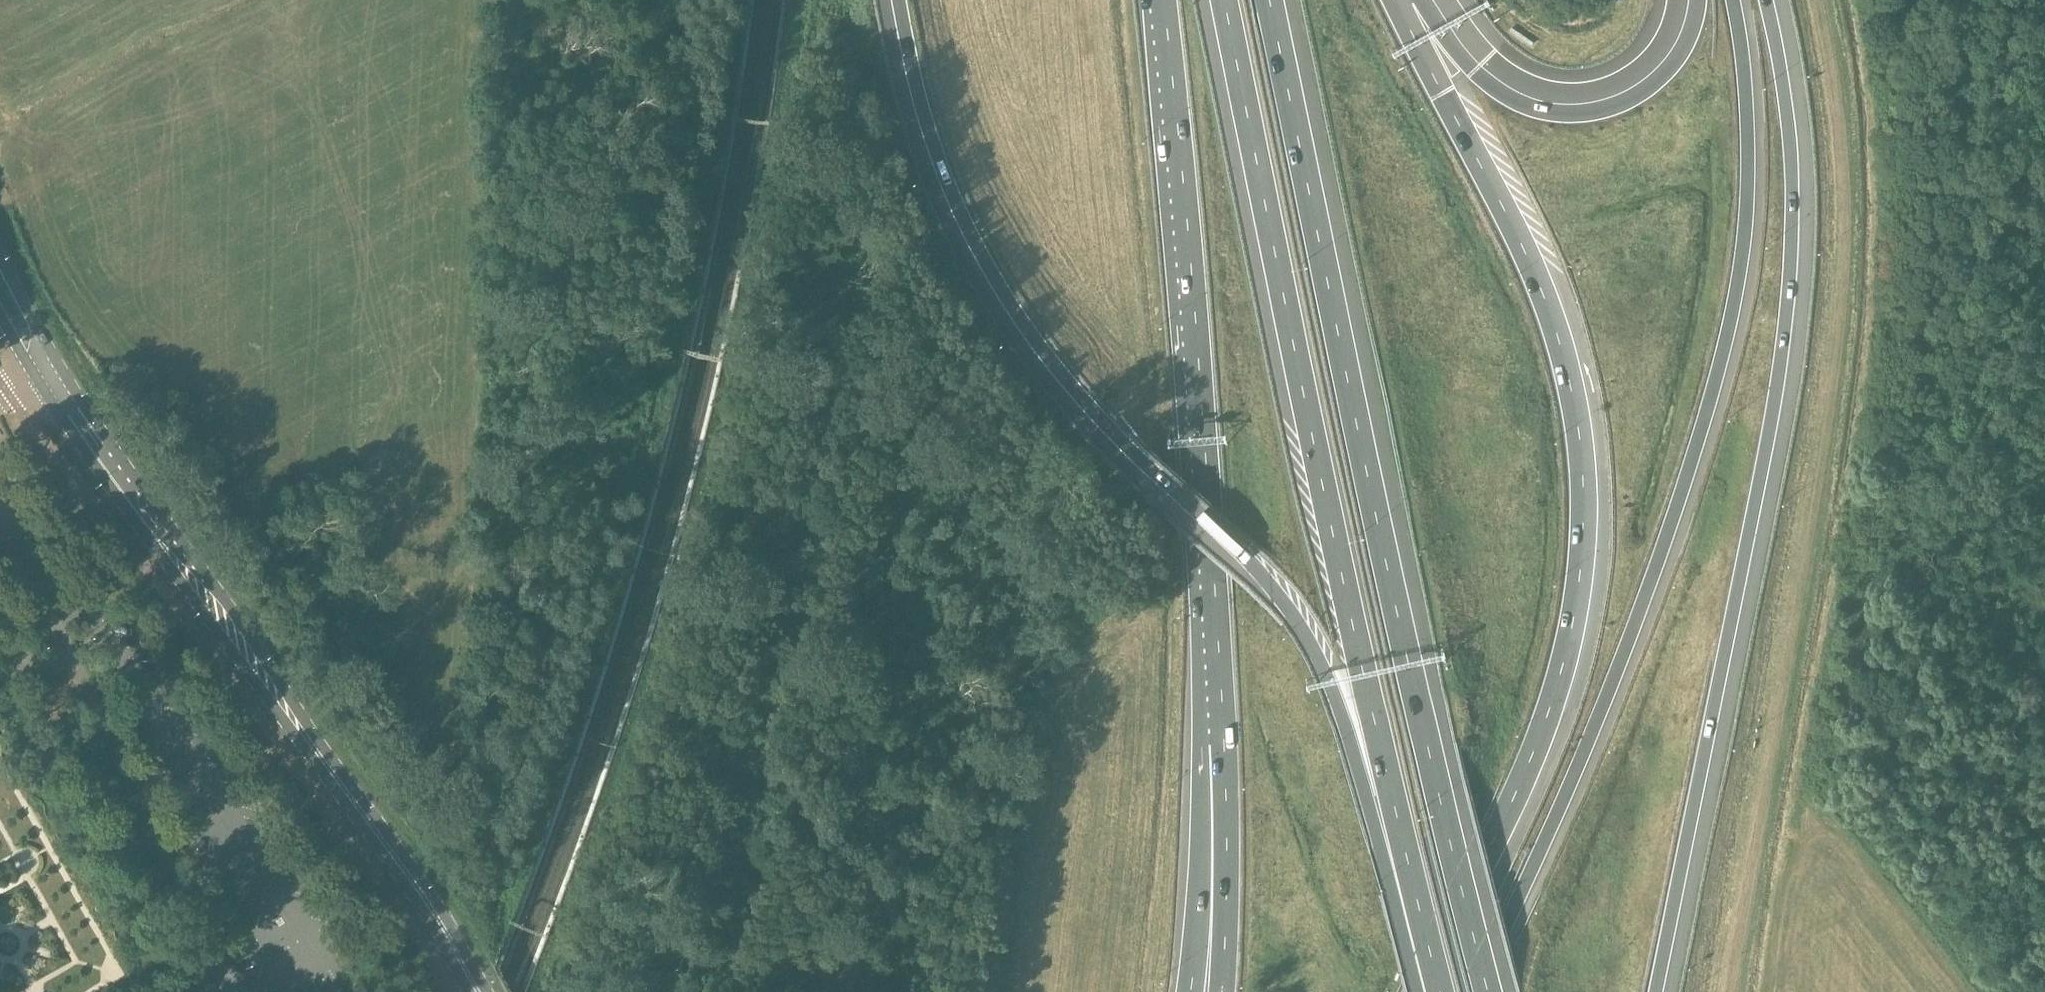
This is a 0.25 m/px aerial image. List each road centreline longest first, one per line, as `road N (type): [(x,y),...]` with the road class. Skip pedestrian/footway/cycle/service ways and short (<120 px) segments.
road 1 (motorway): [(1418,991),(1548,719),(1575,618),(1584,483),(1572,390),(1541,289),(1398,7)]
road 2 (motorway): [(1473,991),(1609,690),(1670,527),(1730,324),(1749,162),(1734,0)]
road 3 (motorway): [(901,0),(945,181),(988,266),(1099,418),(1220,529),(1298,621),(1408,865)]
road 4 (motorway): [(1488,991),(1426,744),(1269,0)]
road 5 (motorway): [(1658,991),(1768,440),(1789,288),(1785,106),(1767,0)]
road 6 (motorway): [(1222,0),(1408,865)]
road 7 (primary): [(480,991),(419,889),(45,367)]
road 8 (motorway): [(1163,0),(1225,740)]
road 9 (unclassified): [(229,991),(0,503)]
road 10 (motorway): [(1688,0),(1675,41),(1643,80),(1574,104),(1517,92),(1450,27),(1398,7)]
road 11 (motorway): [(1225,740),(1189,991)]
road 12 (motorway): [(1225,740),(1220,991)]
road 13 (motorway): [(1408,865),(1440,991)]

